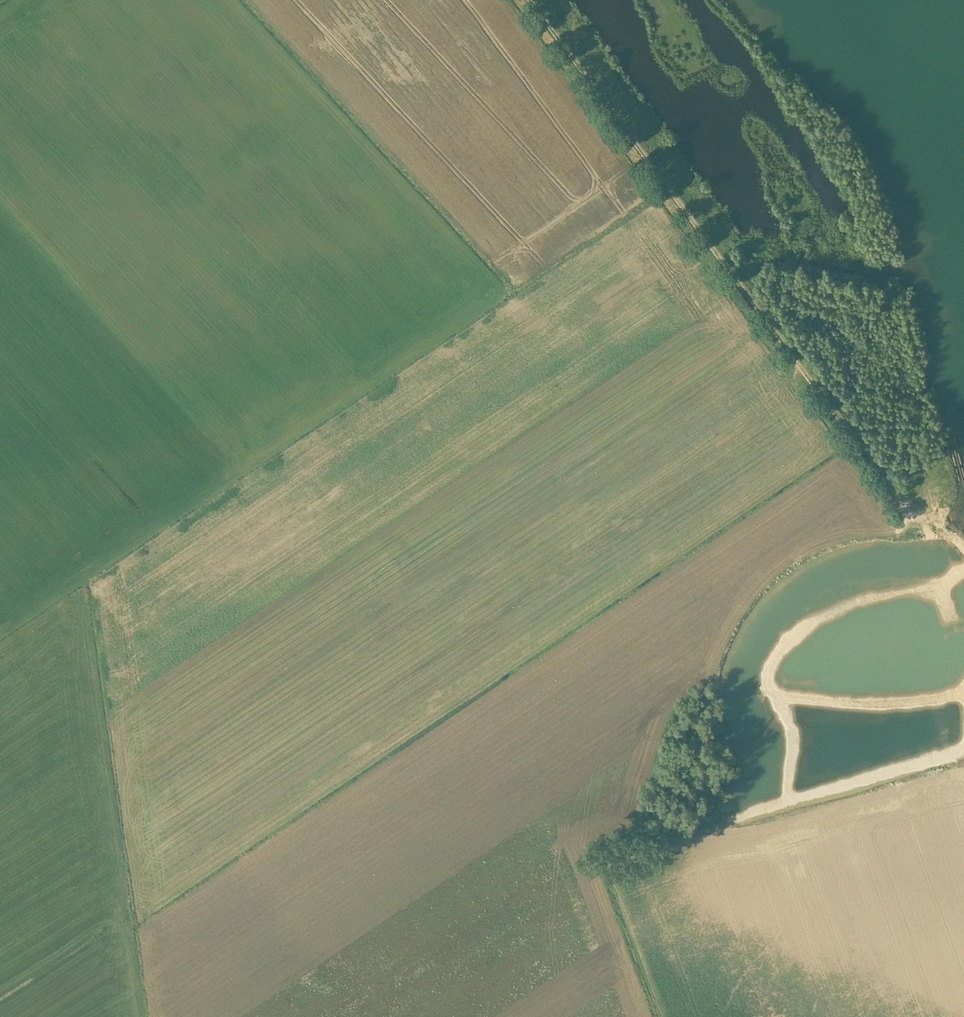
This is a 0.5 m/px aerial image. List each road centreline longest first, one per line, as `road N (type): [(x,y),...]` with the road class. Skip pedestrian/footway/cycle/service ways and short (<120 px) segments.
road 1 (unclassified): [(908,517),(526,0)]

